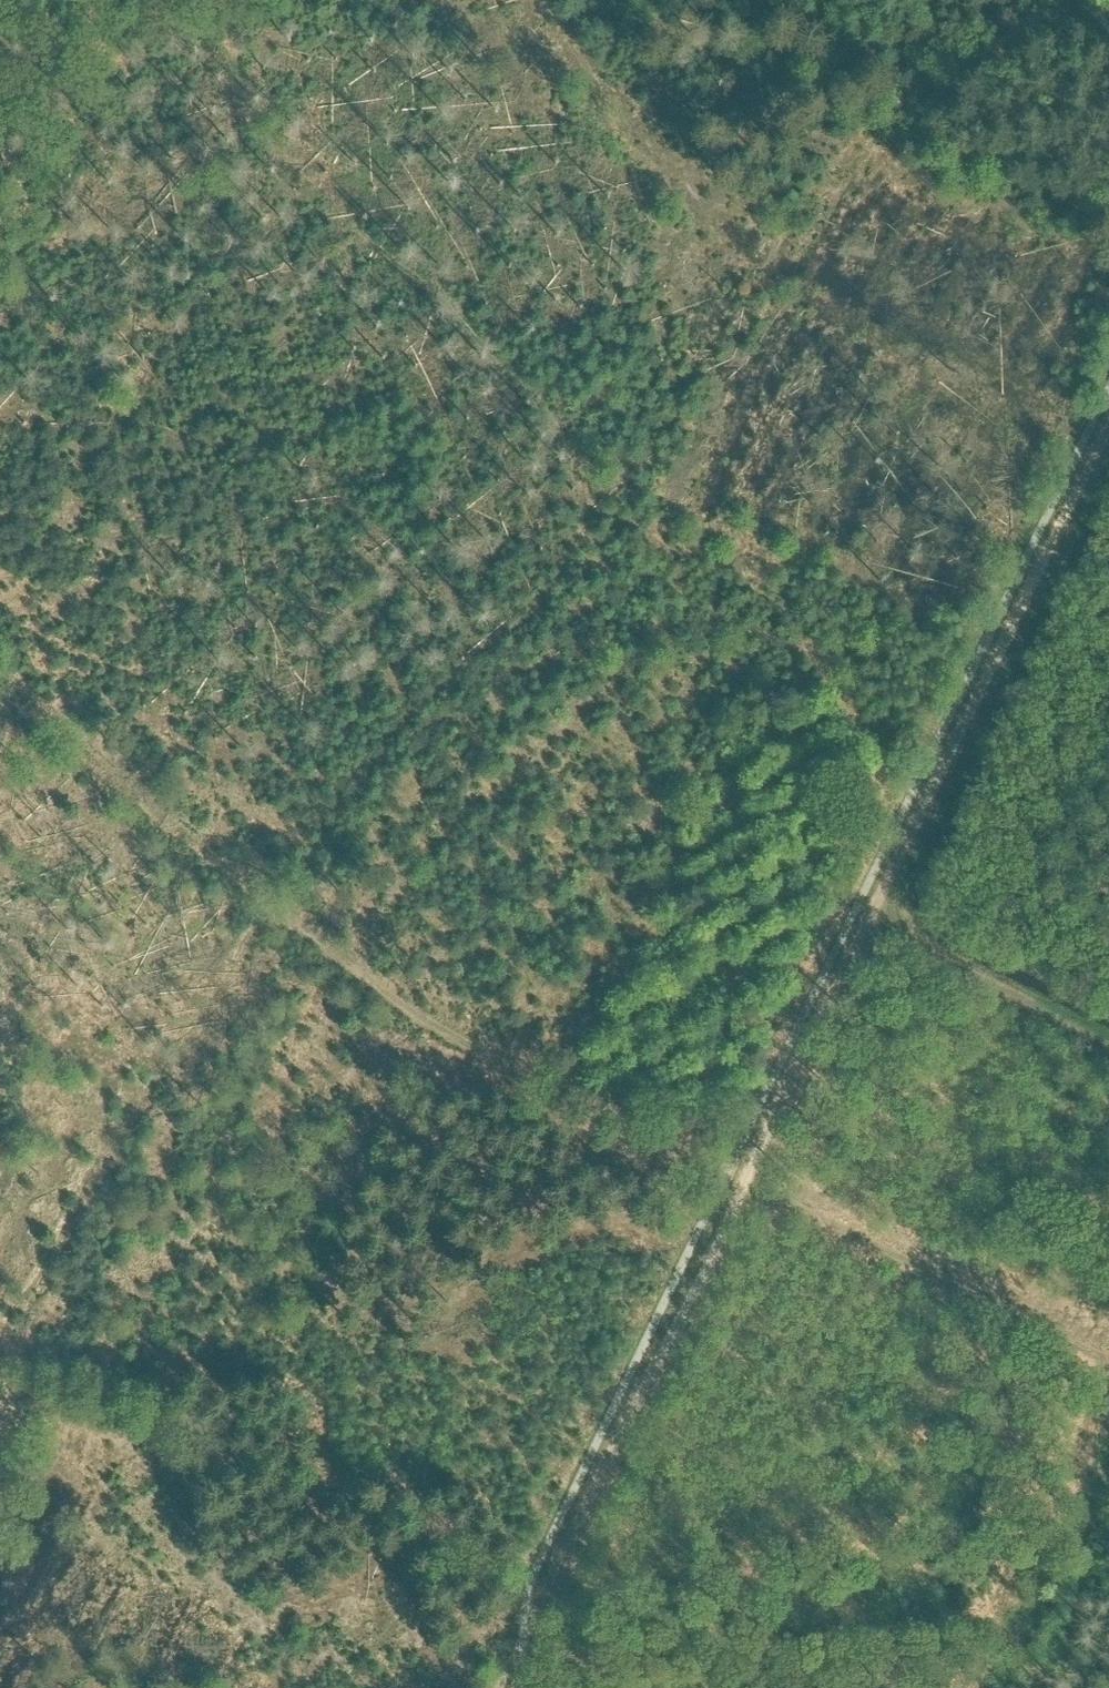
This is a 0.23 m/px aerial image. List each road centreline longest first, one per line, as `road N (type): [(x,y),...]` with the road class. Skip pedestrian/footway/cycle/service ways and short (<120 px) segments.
road 1 (track): [(760,1166),(1108,452)]
road 2 (track): [(736,1155),(602,1104),(430,1020),(273,909),(133,793)]
road 3 (track): [(497,1687),(760,1166)]

